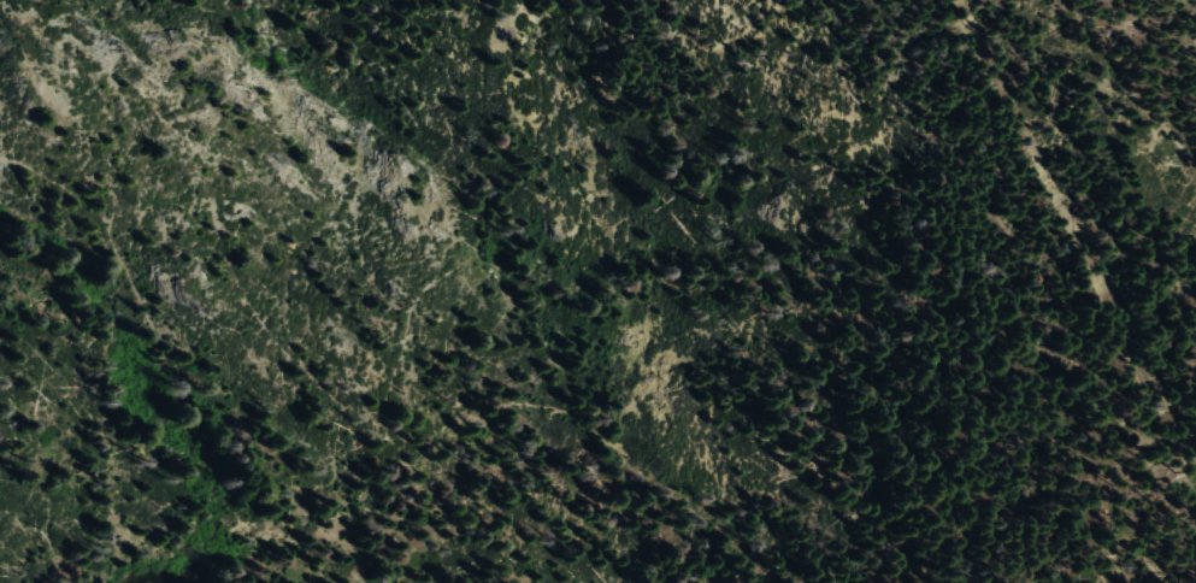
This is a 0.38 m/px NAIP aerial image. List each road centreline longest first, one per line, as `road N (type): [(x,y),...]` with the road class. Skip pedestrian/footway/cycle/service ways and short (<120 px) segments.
road 1 (track): [(962,0),(1123,337),(1195,453)]
road 2 (track): [(1195,466),(1165,535),(1160,582)]

